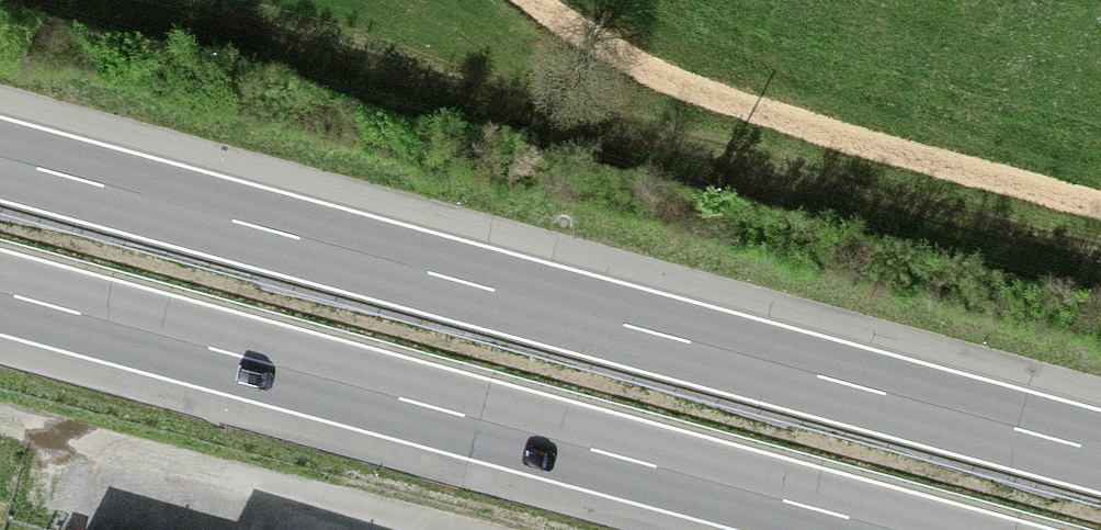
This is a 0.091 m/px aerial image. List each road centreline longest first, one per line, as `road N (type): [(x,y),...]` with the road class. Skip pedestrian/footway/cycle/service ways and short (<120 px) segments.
road 1 (motorway): [(1100,453),(0,158)]
road 2 (track): [(159,0),(1100,254)]
road 3 (motorway): [(0,292),(888,529)]
road 4 (track): [(693,98),(1100,210)]
road 5 (track): [(517,0),(693,98)]

